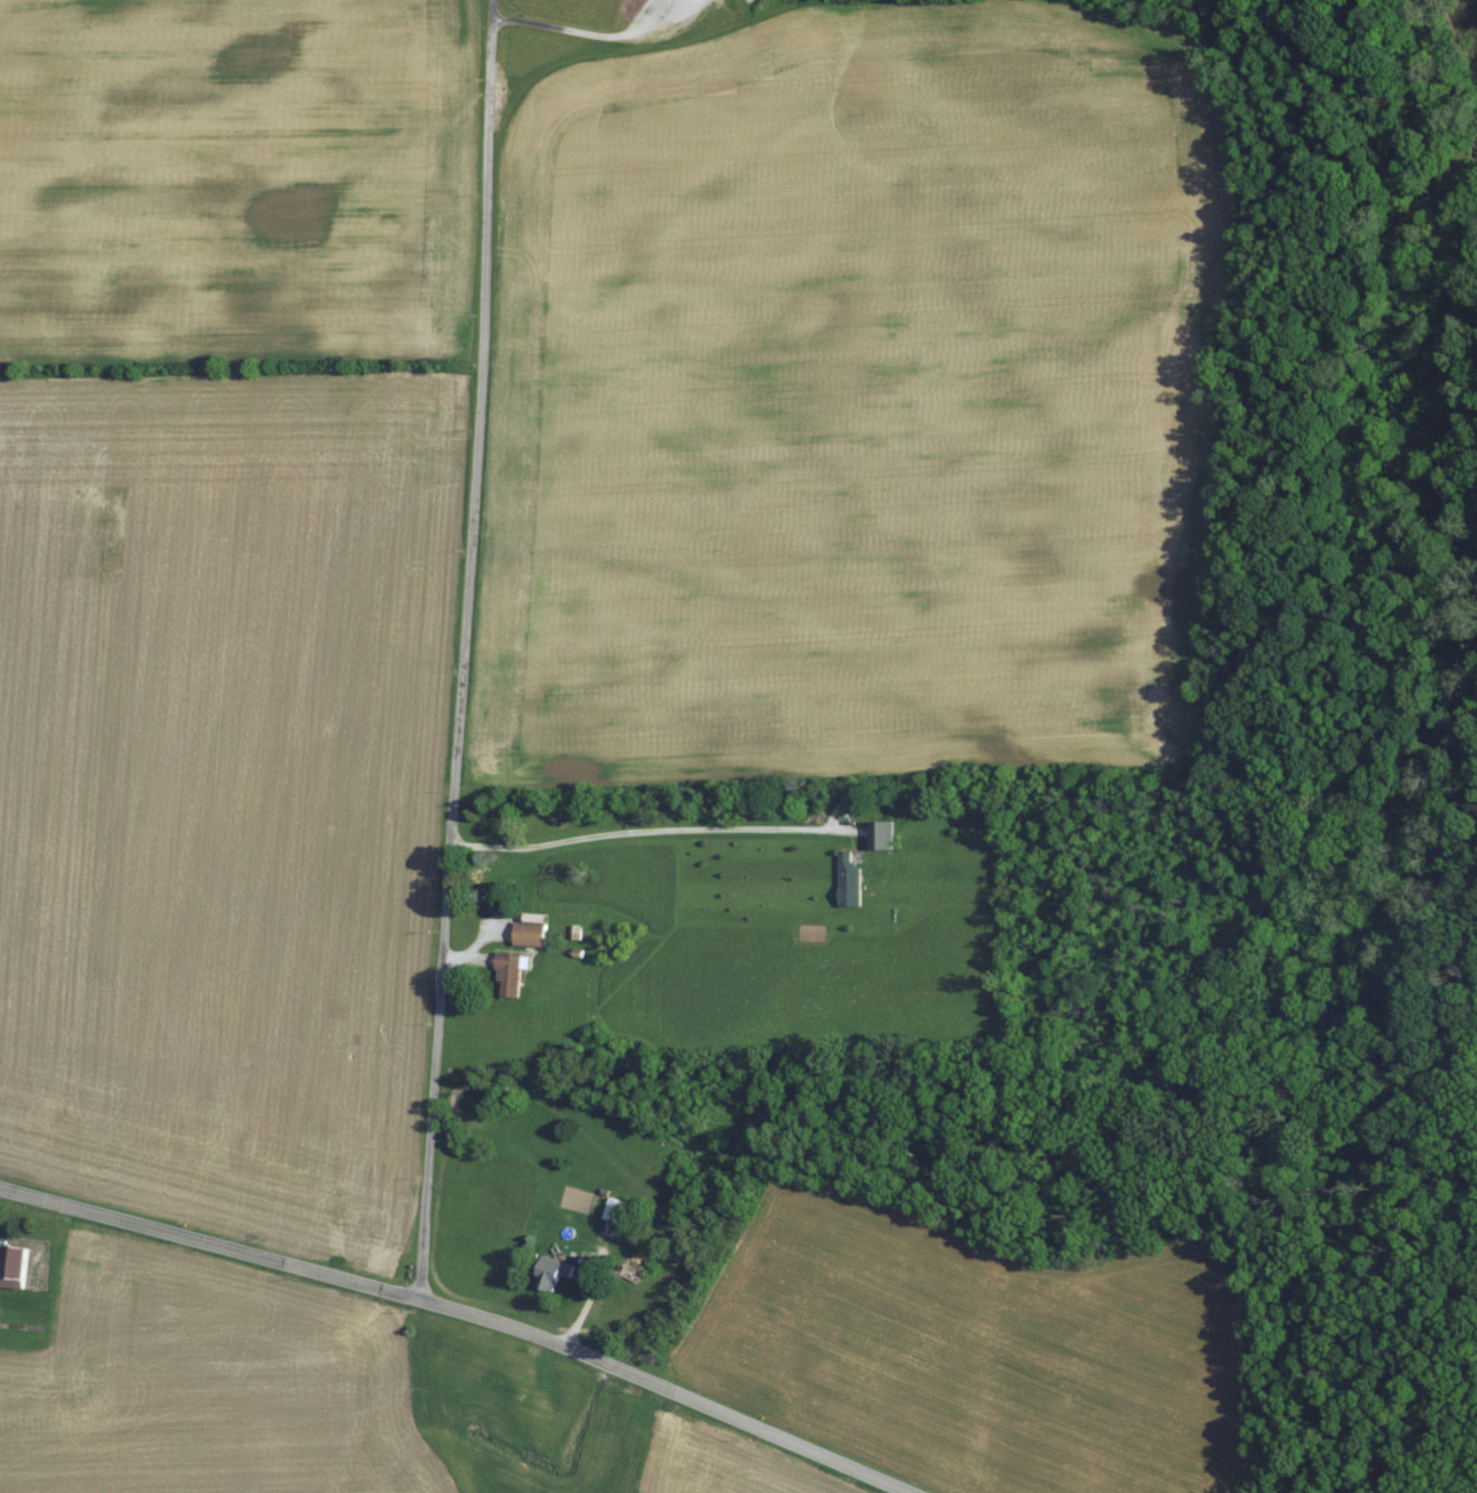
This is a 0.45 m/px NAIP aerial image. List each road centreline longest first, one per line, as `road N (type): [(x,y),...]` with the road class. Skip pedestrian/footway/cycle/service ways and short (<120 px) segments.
road 1 (residential): [(420,1297),(492,17)]
road 2 (tertiary): [(907,1492),(536,1337),(420,1297),(0,1182)]
road 3 (residential): [(492,17),(648,50),(696,31),(722,0)]

